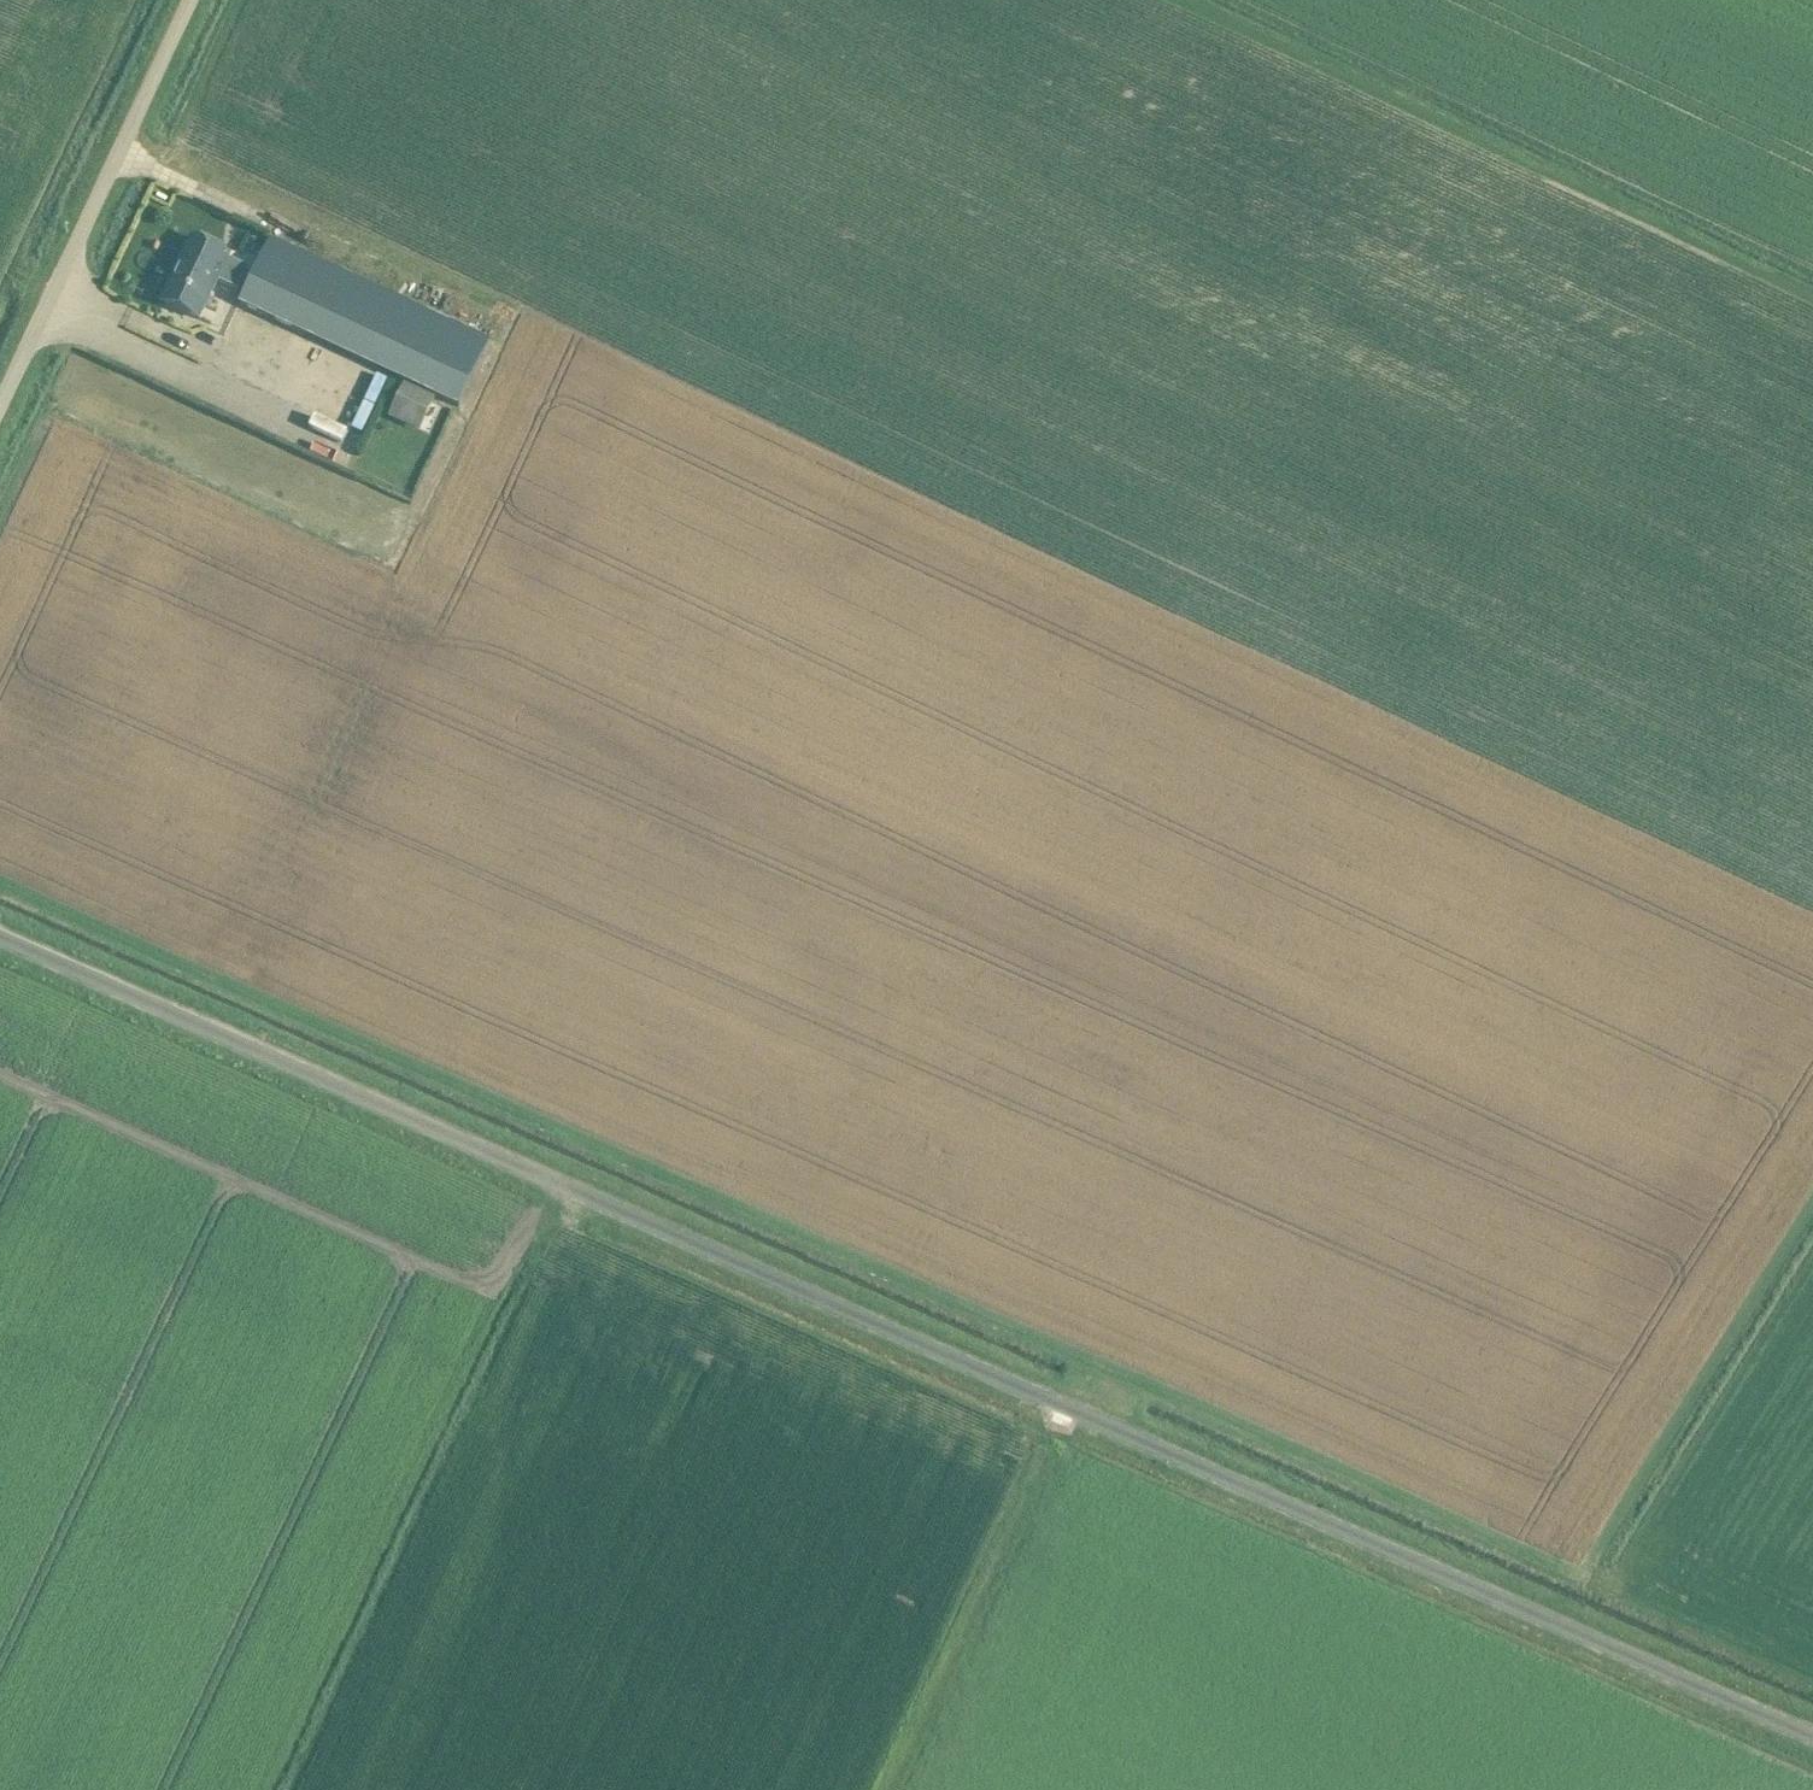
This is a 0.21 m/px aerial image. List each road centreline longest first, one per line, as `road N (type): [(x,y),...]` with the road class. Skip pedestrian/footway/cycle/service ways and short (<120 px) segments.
road 1 (unclassified): [(1812,1745),(0,942)]
road 2 (unclassified): [(0,405),(186,0)]

